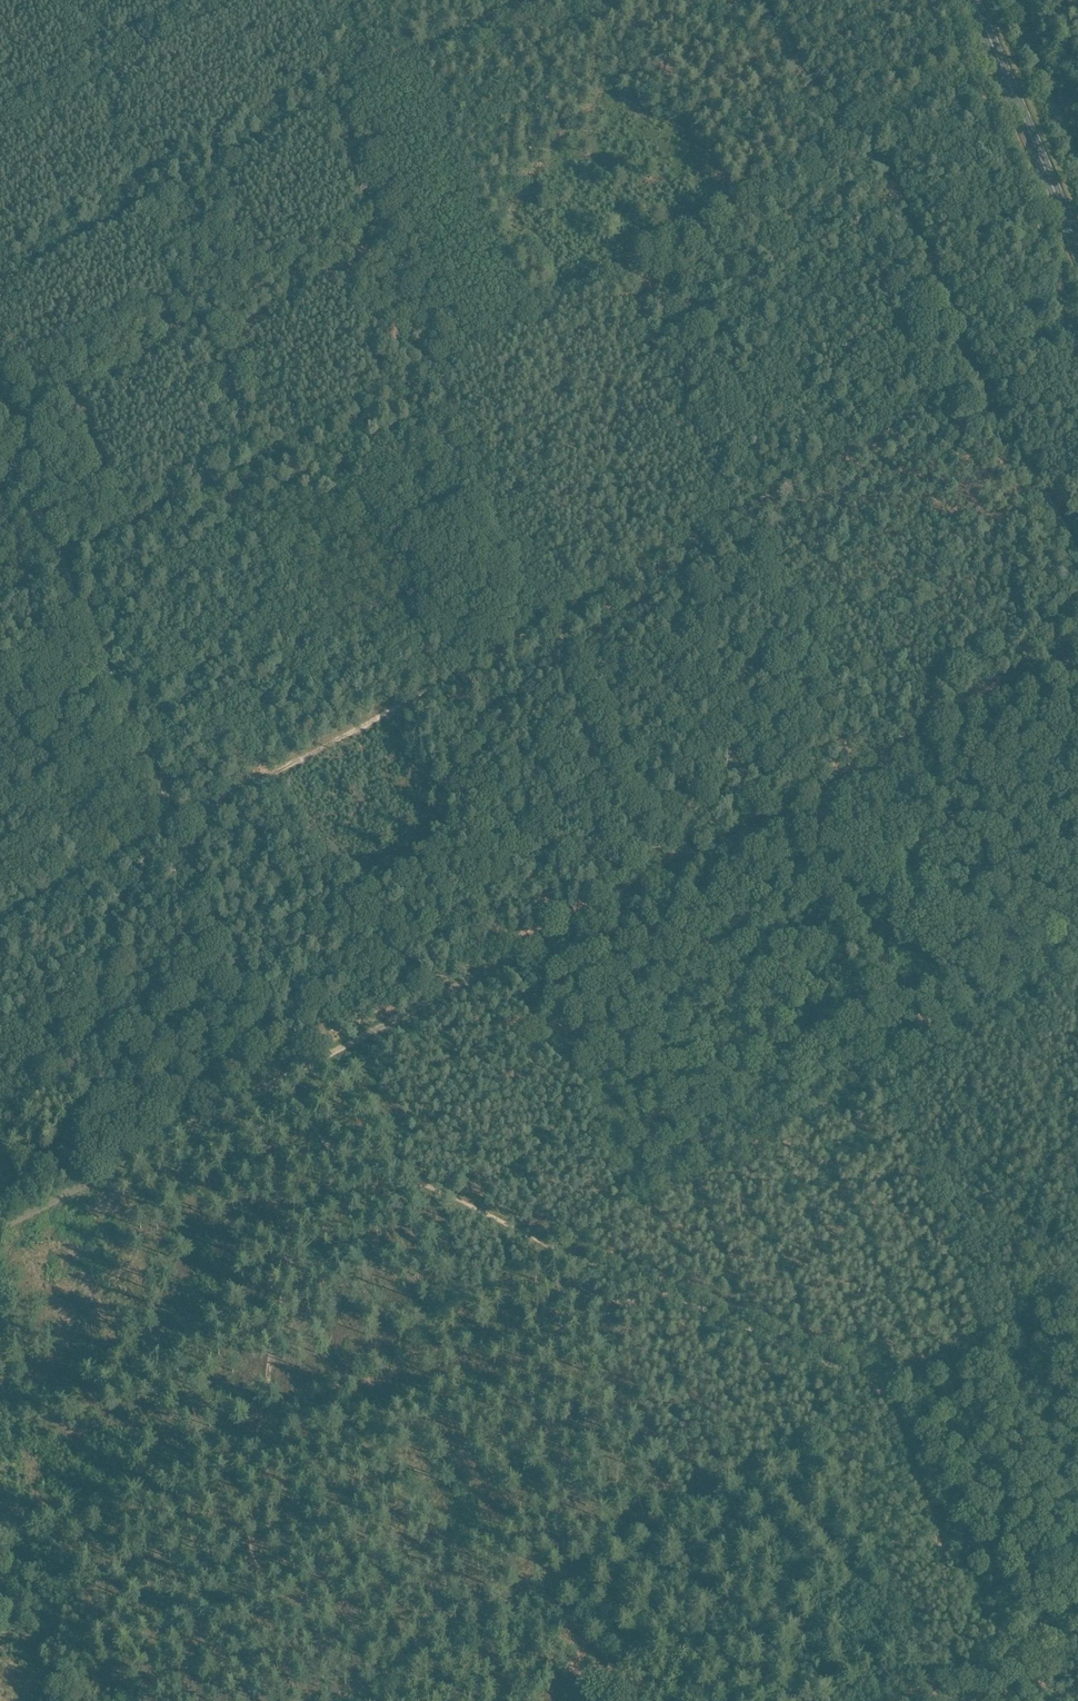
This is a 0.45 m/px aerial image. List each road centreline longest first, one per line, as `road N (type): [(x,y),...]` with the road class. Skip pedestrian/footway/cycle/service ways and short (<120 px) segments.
road 1 (track): [(310,1700),(283,1659),(252,1569),(248,1459),(276,1230),(265,1139),(276,1080)]
road 2 (track): [(688,862),(293,1071)]
road 3 (track): [(1077,654),(688,862)]
road 4 (track): [(276,1080),(0,1226)]
road 5 (secondary): [(1077,245),(974,0)]

